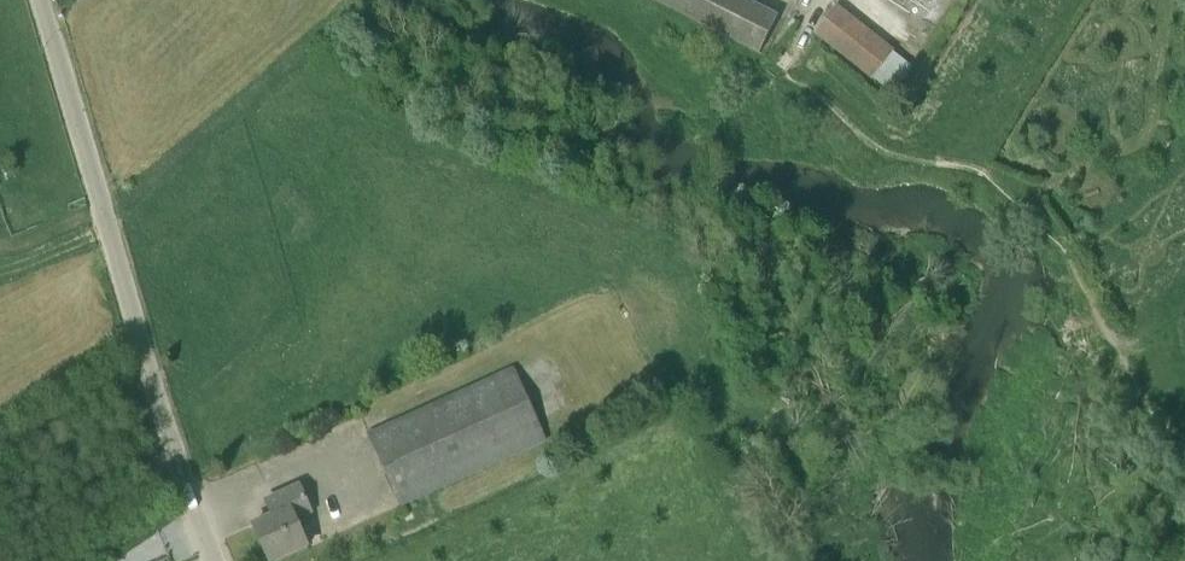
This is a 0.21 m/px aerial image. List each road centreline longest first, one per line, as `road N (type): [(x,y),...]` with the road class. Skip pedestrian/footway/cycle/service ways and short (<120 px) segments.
road 1 (unclassified): [(216,560),(37,0)]
road 2 (track): [(806,25),(784,63),(873,143),(1008,184),(1056,229)]

